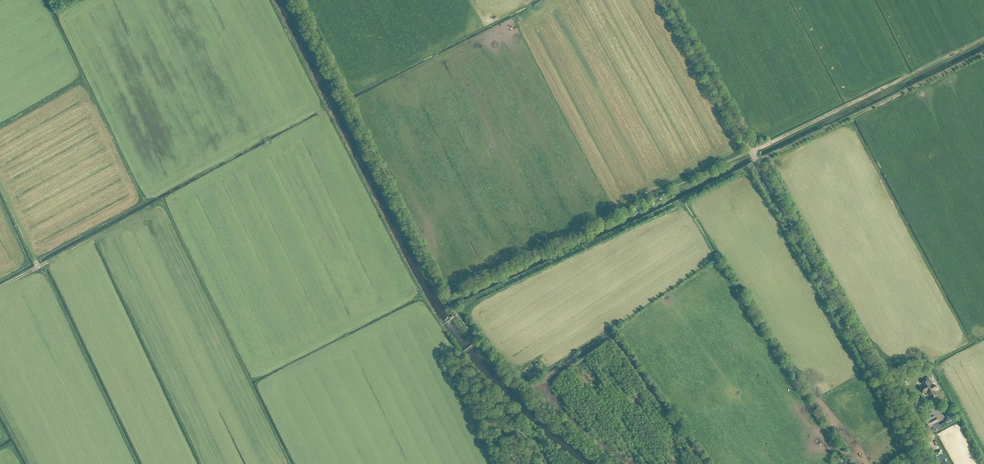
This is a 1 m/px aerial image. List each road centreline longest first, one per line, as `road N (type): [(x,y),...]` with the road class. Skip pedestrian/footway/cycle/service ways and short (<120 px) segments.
road 1 (unclassified): [(925,463),(665,0)]
road 2 (track): [(913,74),(750,151)]

